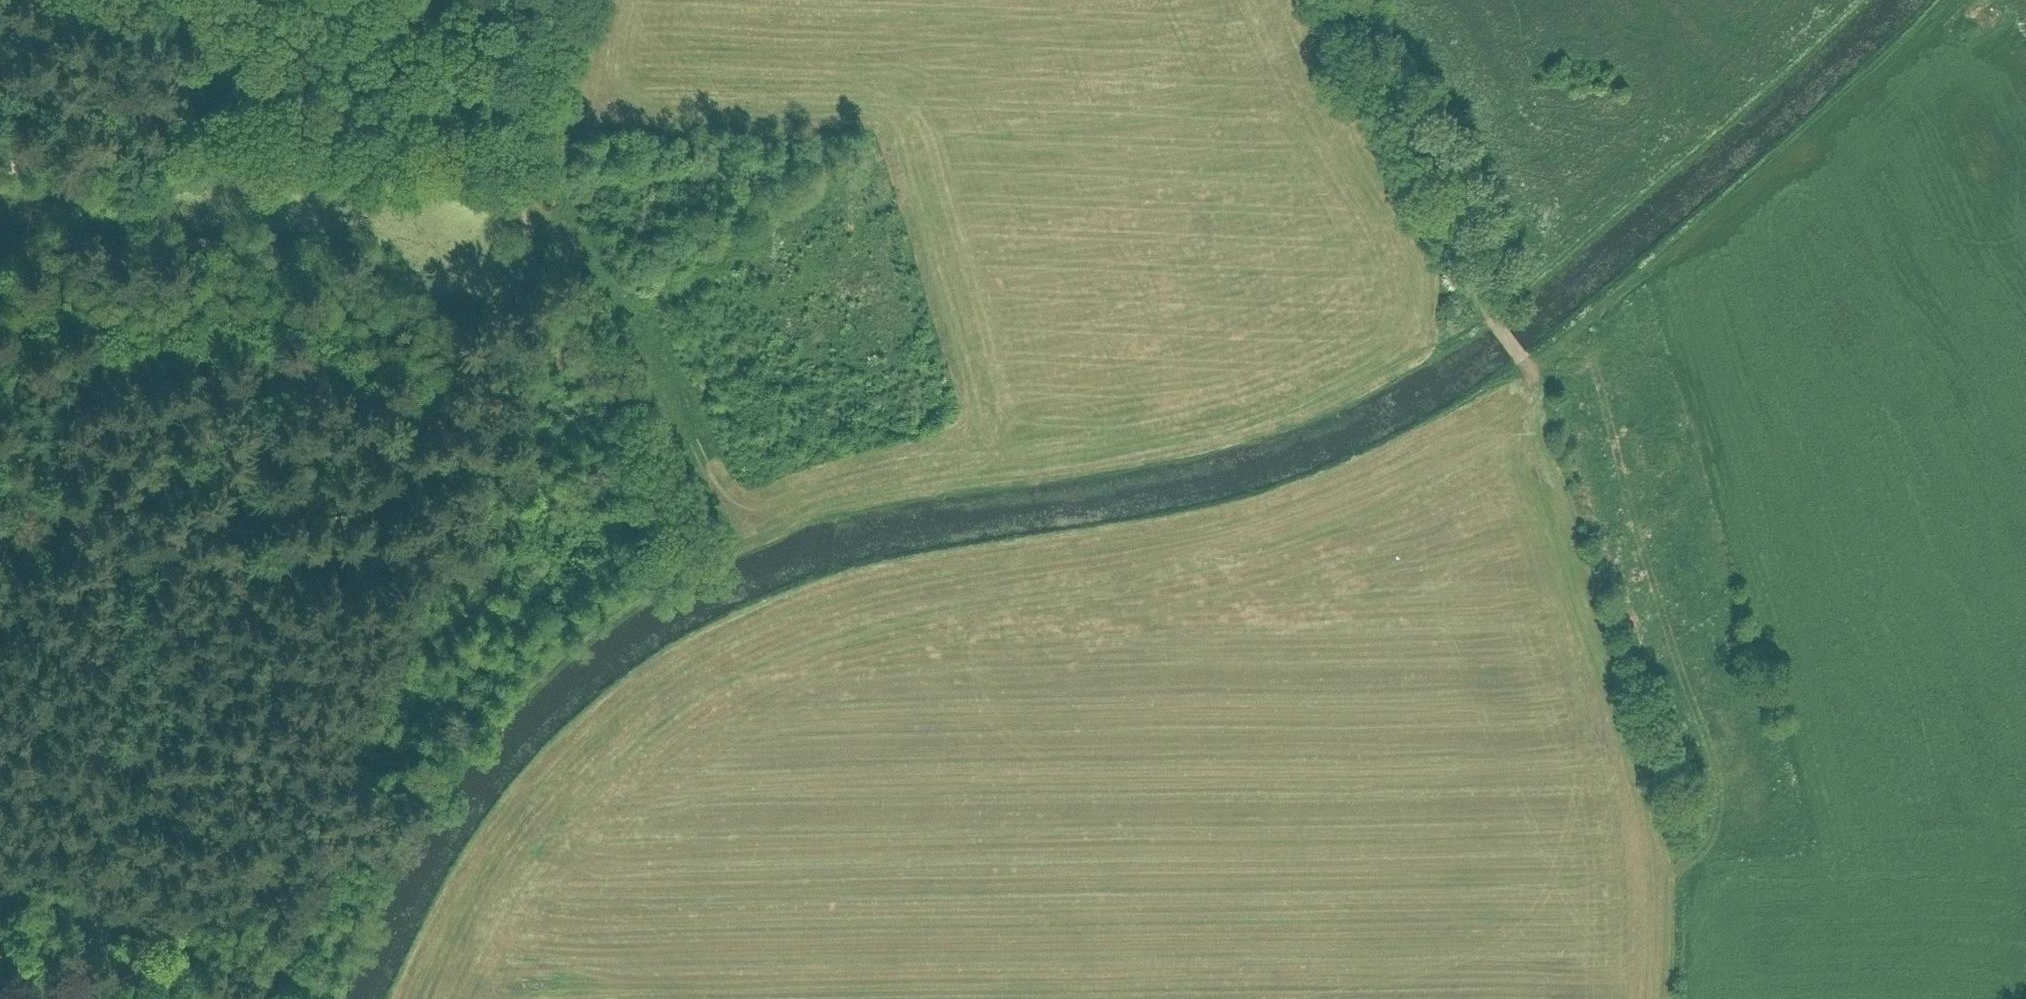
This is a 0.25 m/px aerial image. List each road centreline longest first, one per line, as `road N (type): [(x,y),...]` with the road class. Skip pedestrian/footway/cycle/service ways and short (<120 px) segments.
road 1 (track): [(1672,998),(1680,870),(1673,819),(1544,399),(1491,312)]
road 2 (track): [(1491,312),(1330,0)]

